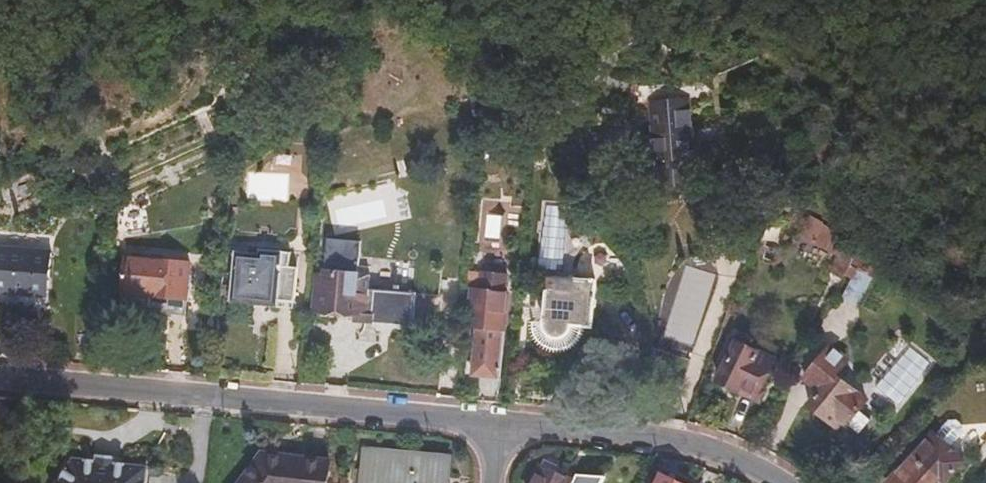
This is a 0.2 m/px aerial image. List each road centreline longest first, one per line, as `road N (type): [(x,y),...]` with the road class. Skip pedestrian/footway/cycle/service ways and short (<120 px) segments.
road 1 (residential): [(0,373),(507,430)]
road 2 (residential): [(507,430),(680,441),(775,470),(791,482)]

